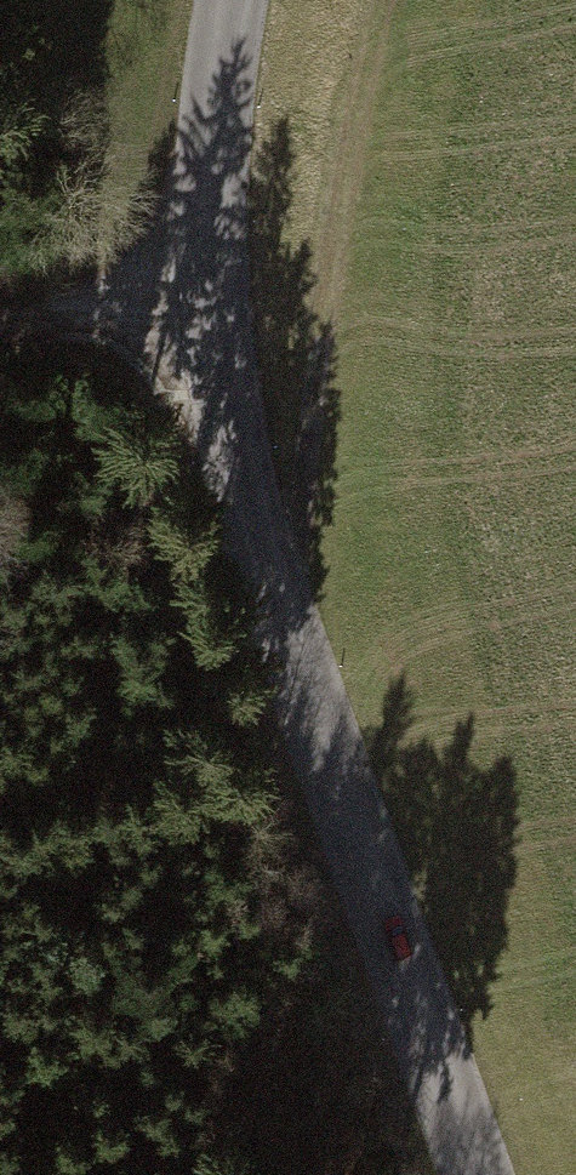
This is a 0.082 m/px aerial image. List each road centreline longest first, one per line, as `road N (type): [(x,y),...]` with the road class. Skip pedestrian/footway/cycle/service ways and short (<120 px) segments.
road 1 (tertiary): [(478,1174),(273,604),(246,493),(208,220),(230,0)]
road 2 (track): [(384,0),(273,604)]
road 3 (track): [(214,298),(0,322)]
road 4 (track): [(324,742),(406,681),(472,648)]

